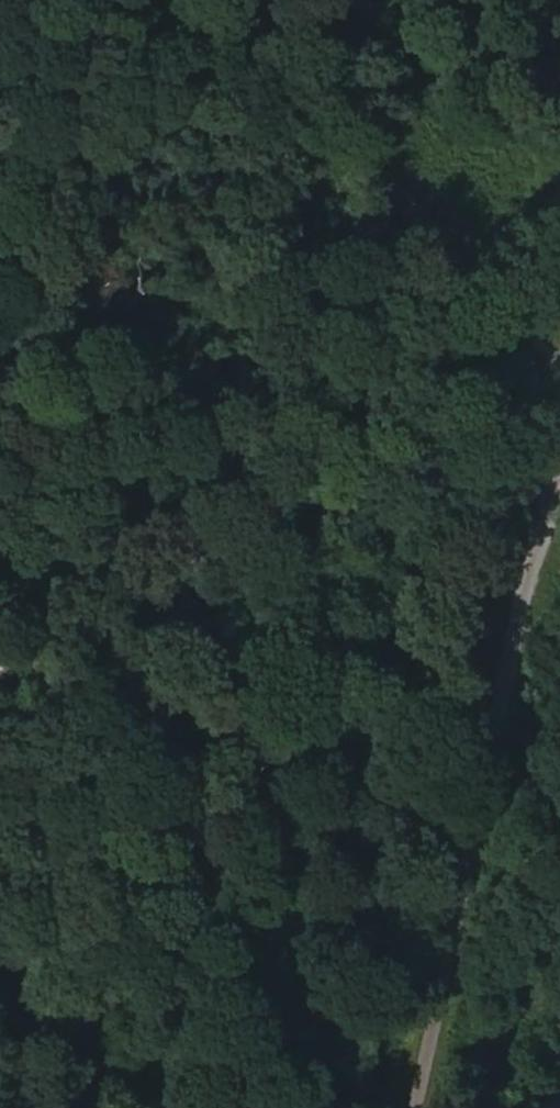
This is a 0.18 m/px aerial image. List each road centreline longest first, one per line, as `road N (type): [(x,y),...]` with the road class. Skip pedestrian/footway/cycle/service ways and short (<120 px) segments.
road 1 (track): [(424,1107),(559,440)]
road 2 (track): [(0,673),(559,432)]

